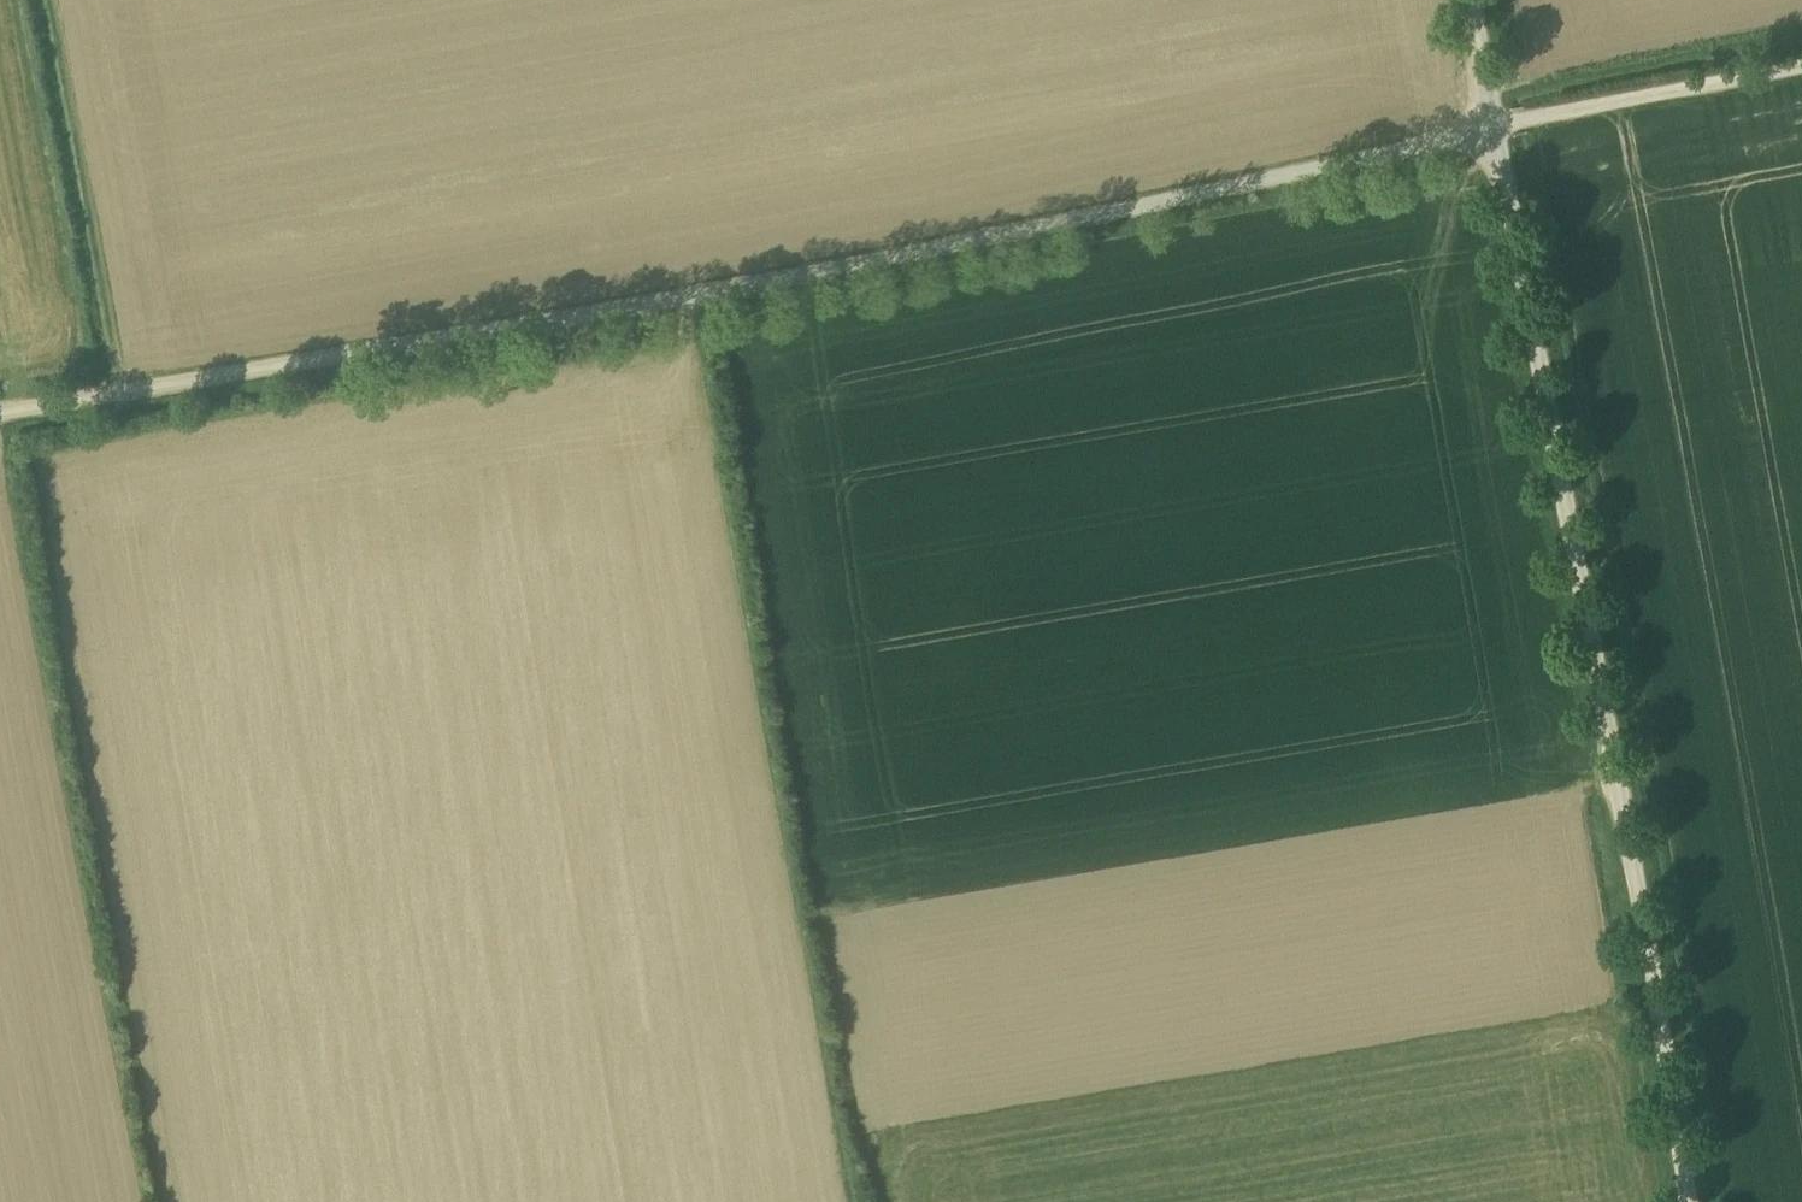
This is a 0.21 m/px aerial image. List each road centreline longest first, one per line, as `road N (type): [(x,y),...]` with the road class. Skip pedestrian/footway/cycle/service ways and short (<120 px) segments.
road 1 (unclassified): [(0,409),(798,276),(1494,120)]
road 2 (unclassified): [(1494,120),(1568,572),(1688,1201)]
road 3 (unclassified): [(1801,58),(1494,120)]
road 4 (unclassified): [(1473,0),(1494,120)]

